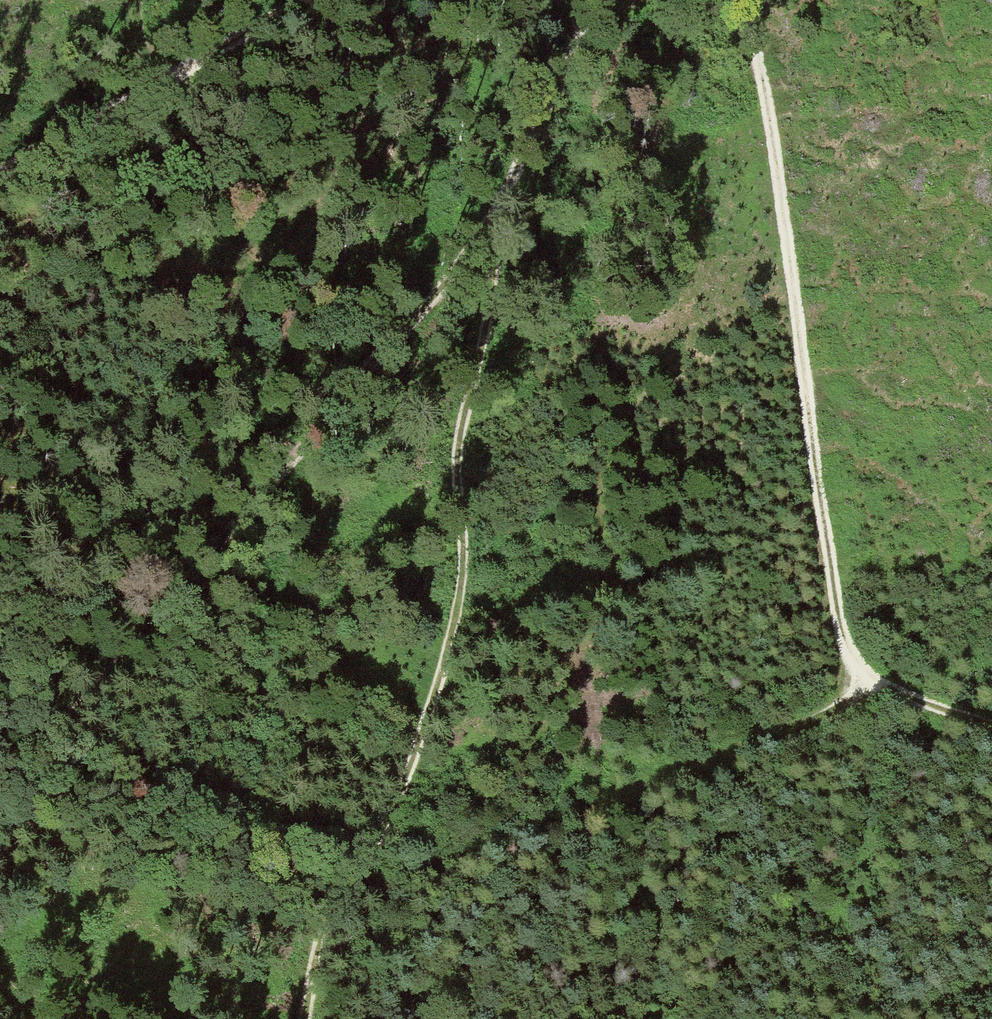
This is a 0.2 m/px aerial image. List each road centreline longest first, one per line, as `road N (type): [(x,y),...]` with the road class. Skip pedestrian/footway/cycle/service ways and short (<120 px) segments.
road 1 (track): [(0,940),(98,947),(342,894),(519,836),(799,729),(834,712),(865,681),(847,651),(835,596),(743,0)]
road 2 (track): [(302,1018),(342,894),(397,817),(464,566),(457,451),(515,200),(600,0)]
road 3 (track): [(0,818),(118,650),(515,200)]
road 4 (track): [(0,163),(305,0)]
road 5 (track): [(865,681),(991,727)]

